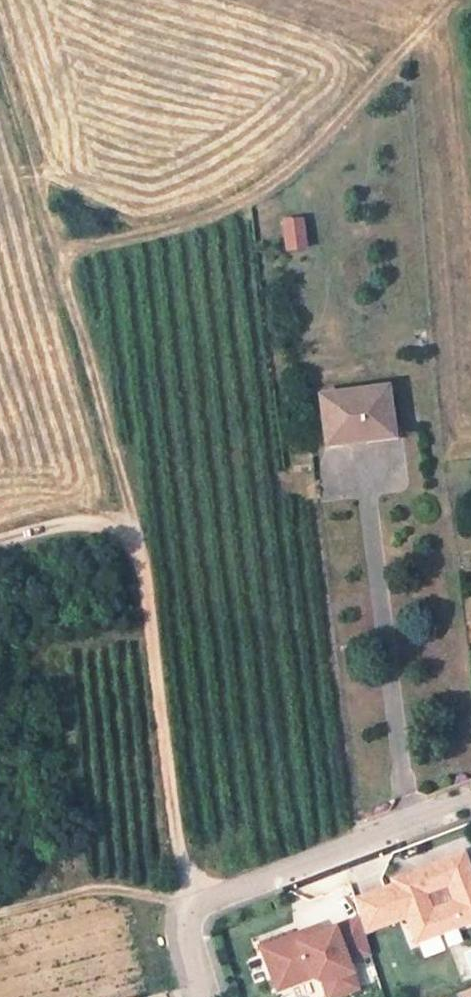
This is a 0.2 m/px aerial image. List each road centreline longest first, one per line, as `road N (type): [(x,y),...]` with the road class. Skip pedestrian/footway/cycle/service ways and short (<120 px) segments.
road 1 (track): [(59,264),(80,248),(219,214),(271,186),(450,0)]
road 2 (track): [(134,544),(129,504),(0,78)]
road 3 (unclassified): [(470,798),(189,907)]

